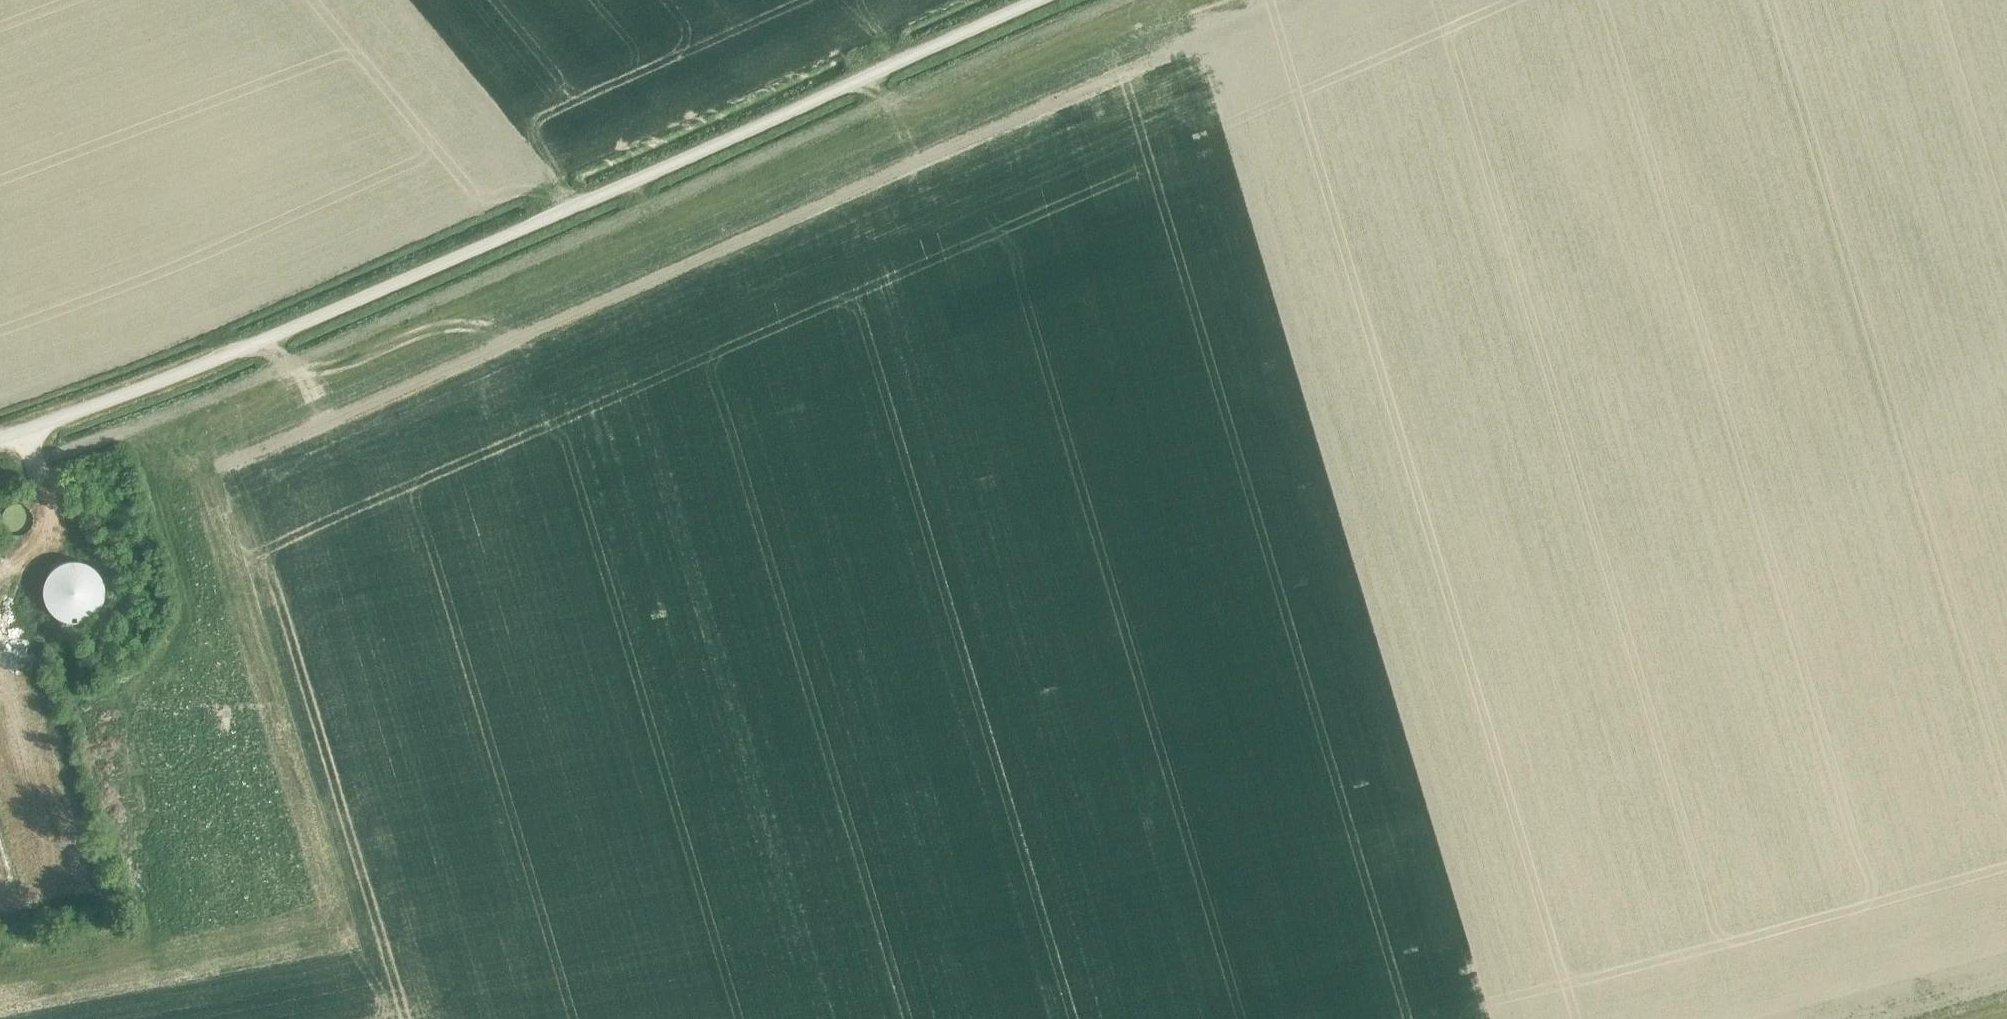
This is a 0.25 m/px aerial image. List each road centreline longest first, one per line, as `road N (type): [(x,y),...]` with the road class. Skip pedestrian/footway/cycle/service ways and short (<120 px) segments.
road 1 (unclassified): [(0,438),(399,281),(1038,0)]

